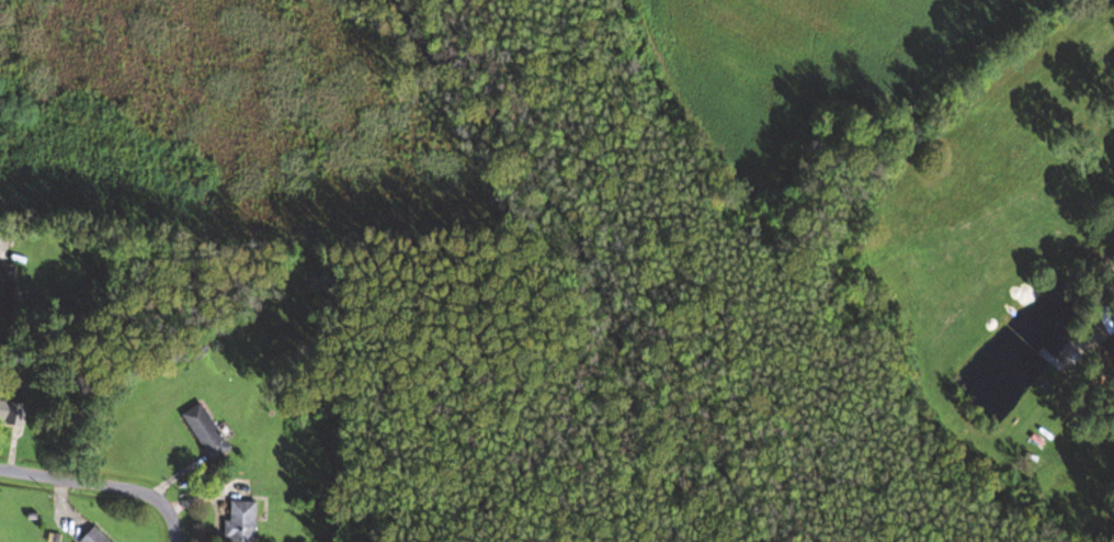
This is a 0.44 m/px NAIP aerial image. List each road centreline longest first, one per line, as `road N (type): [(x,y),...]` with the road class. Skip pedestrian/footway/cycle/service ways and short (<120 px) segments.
road 1 (residential): [(170,541),(167,516),(136,494),(0,473)]

